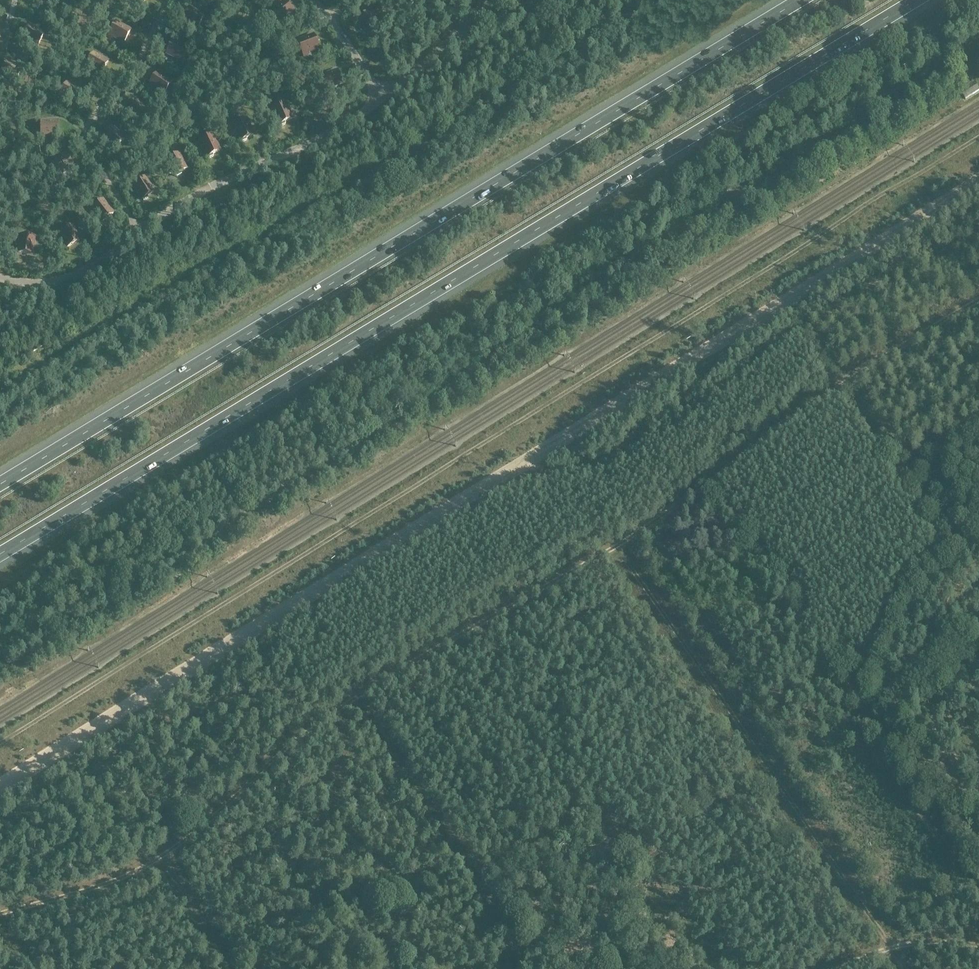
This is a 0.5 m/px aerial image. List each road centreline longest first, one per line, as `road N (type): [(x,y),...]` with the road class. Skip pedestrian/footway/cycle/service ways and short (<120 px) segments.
road 1 (track): [(0,745),(978,137)]
road 2 (motorway): [(0,556),(919,0)]
road 3 (motorway): [(800,0),(0,483)]
road 4 (unclassified): [(0,278),(42,283),(89,268),(200,194),(345,126),(499,0)]

